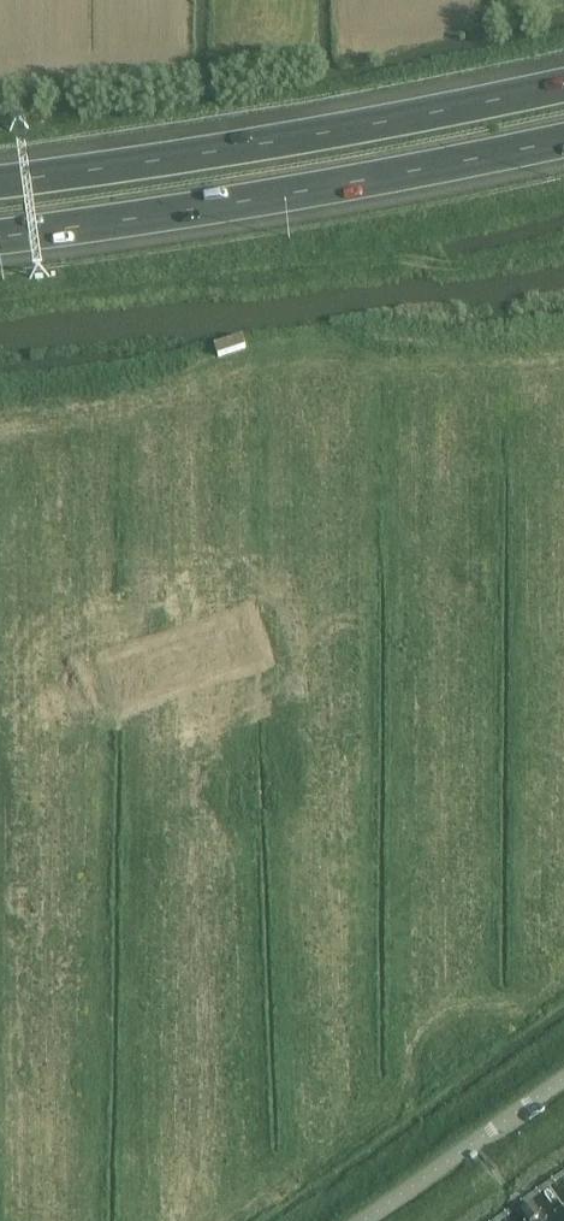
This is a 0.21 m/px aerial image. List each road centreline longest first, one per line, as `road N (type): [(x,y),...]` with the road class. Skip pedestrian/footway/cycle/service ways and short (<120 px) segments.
road 1 (motorway): [(0,235),(563,136)]
road 2 (motorway): [(563,82),(422,112),(0,179)]

